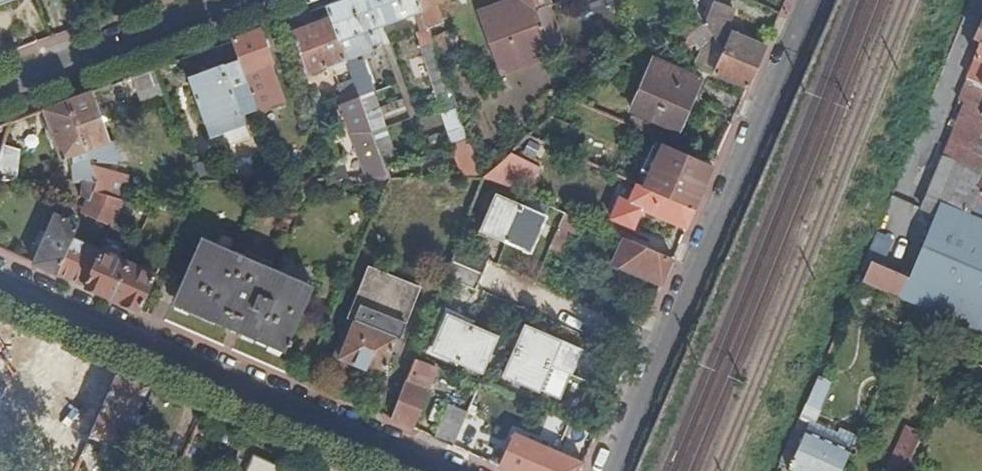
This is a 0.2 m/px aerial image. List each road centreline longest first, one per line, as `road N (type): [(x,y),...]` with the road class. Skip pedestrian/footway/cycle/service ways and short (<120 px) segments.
road 1 (residential): [(613,470),(816,0)]
road 2 (tertiary): [(0,281),(430,470)]
road 3 (residential): [(243,0),(0,86)]

